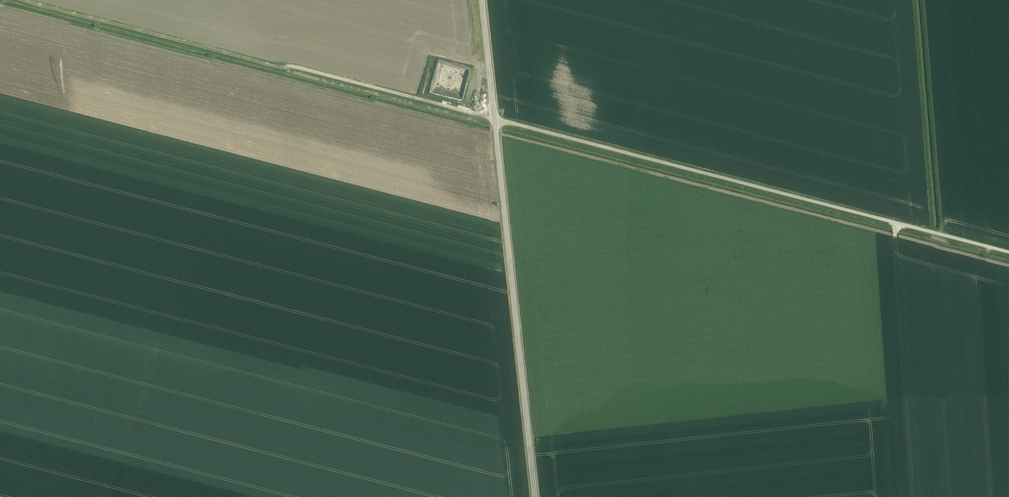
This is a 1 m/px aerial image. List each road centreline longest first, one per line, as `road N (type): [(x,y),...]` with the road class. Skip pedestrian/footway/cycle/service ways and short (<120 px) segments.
road 1 (unclassified): [(1008,252),(495,119)]
road 2 (track): [(495,119),(24,0)]
road 3 (tertiary): [(536,496),(495,119)]

